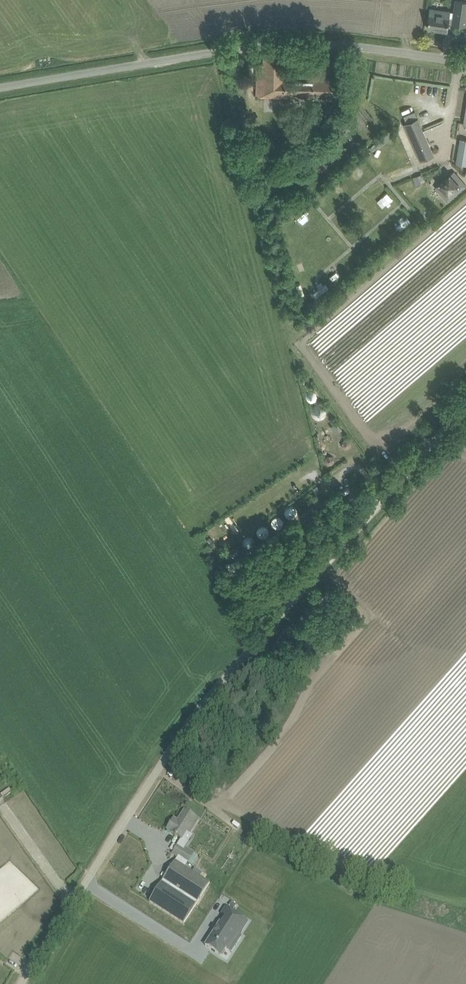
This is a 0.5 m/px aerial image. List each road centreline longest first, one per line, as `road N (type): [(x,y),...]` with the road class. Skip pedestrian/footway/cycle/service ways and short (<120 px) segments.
road 1 (unclassified): [(21,983),(191,720),(465,406)]
road 2 (unclassified): [(465,62),(279,44),(0,88)]

